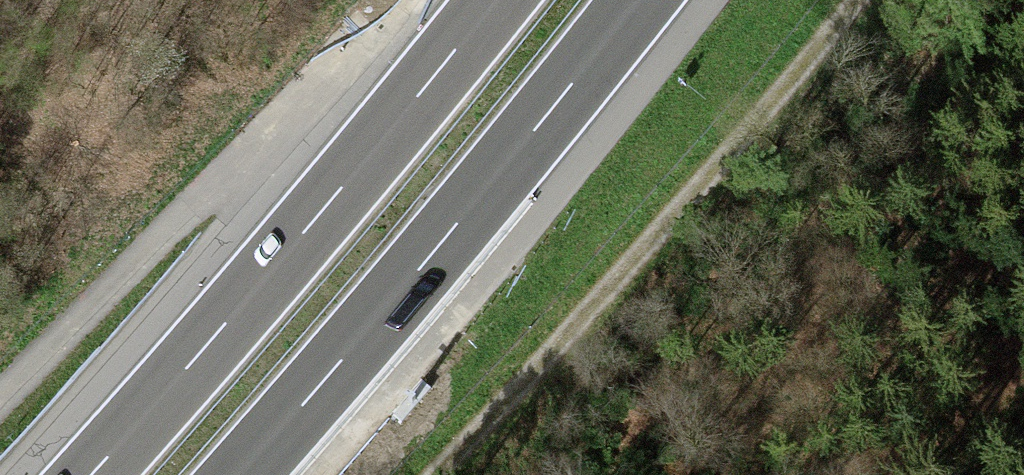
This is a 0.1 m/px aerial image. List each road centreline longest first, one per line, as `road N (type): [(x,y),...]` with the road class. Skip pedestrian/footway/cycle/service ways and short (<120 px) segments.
road 1 (track): [(437,474),(858,0)]
road 2 (motorway): [(495,0),(91,474)]
road 3 (motorway): [(240,474),(639,0)]

